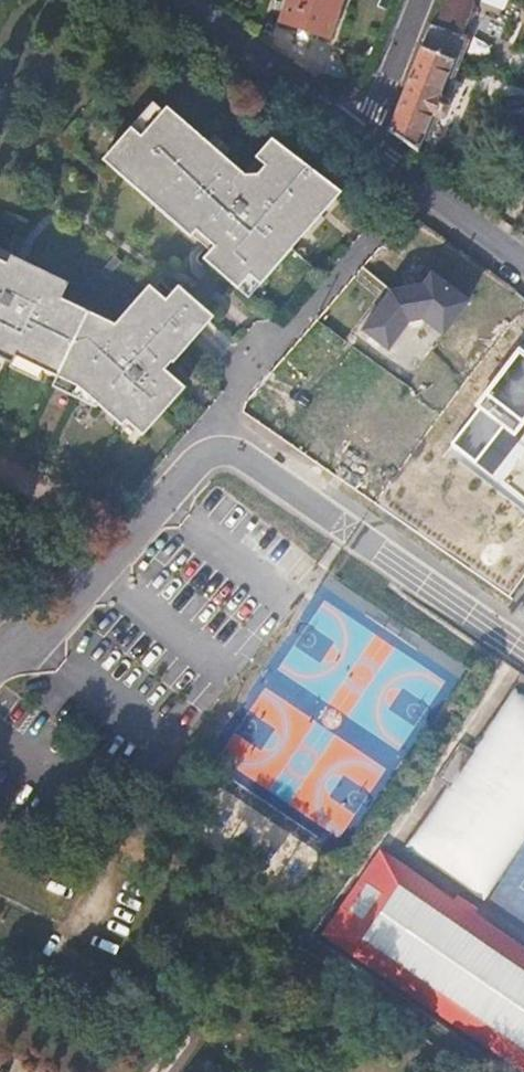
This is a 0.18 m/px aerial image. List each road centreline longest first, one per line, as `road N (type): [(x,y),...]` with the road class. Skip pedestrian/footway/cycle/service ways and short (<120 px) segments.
road 1 (residential): [(0,667),(62,614),(184,473),(213,453),(262,467),(356,534)]
road 2 (residential): [(364,138),(177,0)]
road 3 (residential): [(523,259),(364,138)]
road 4 (residential): [(417,0),(364,138)]

